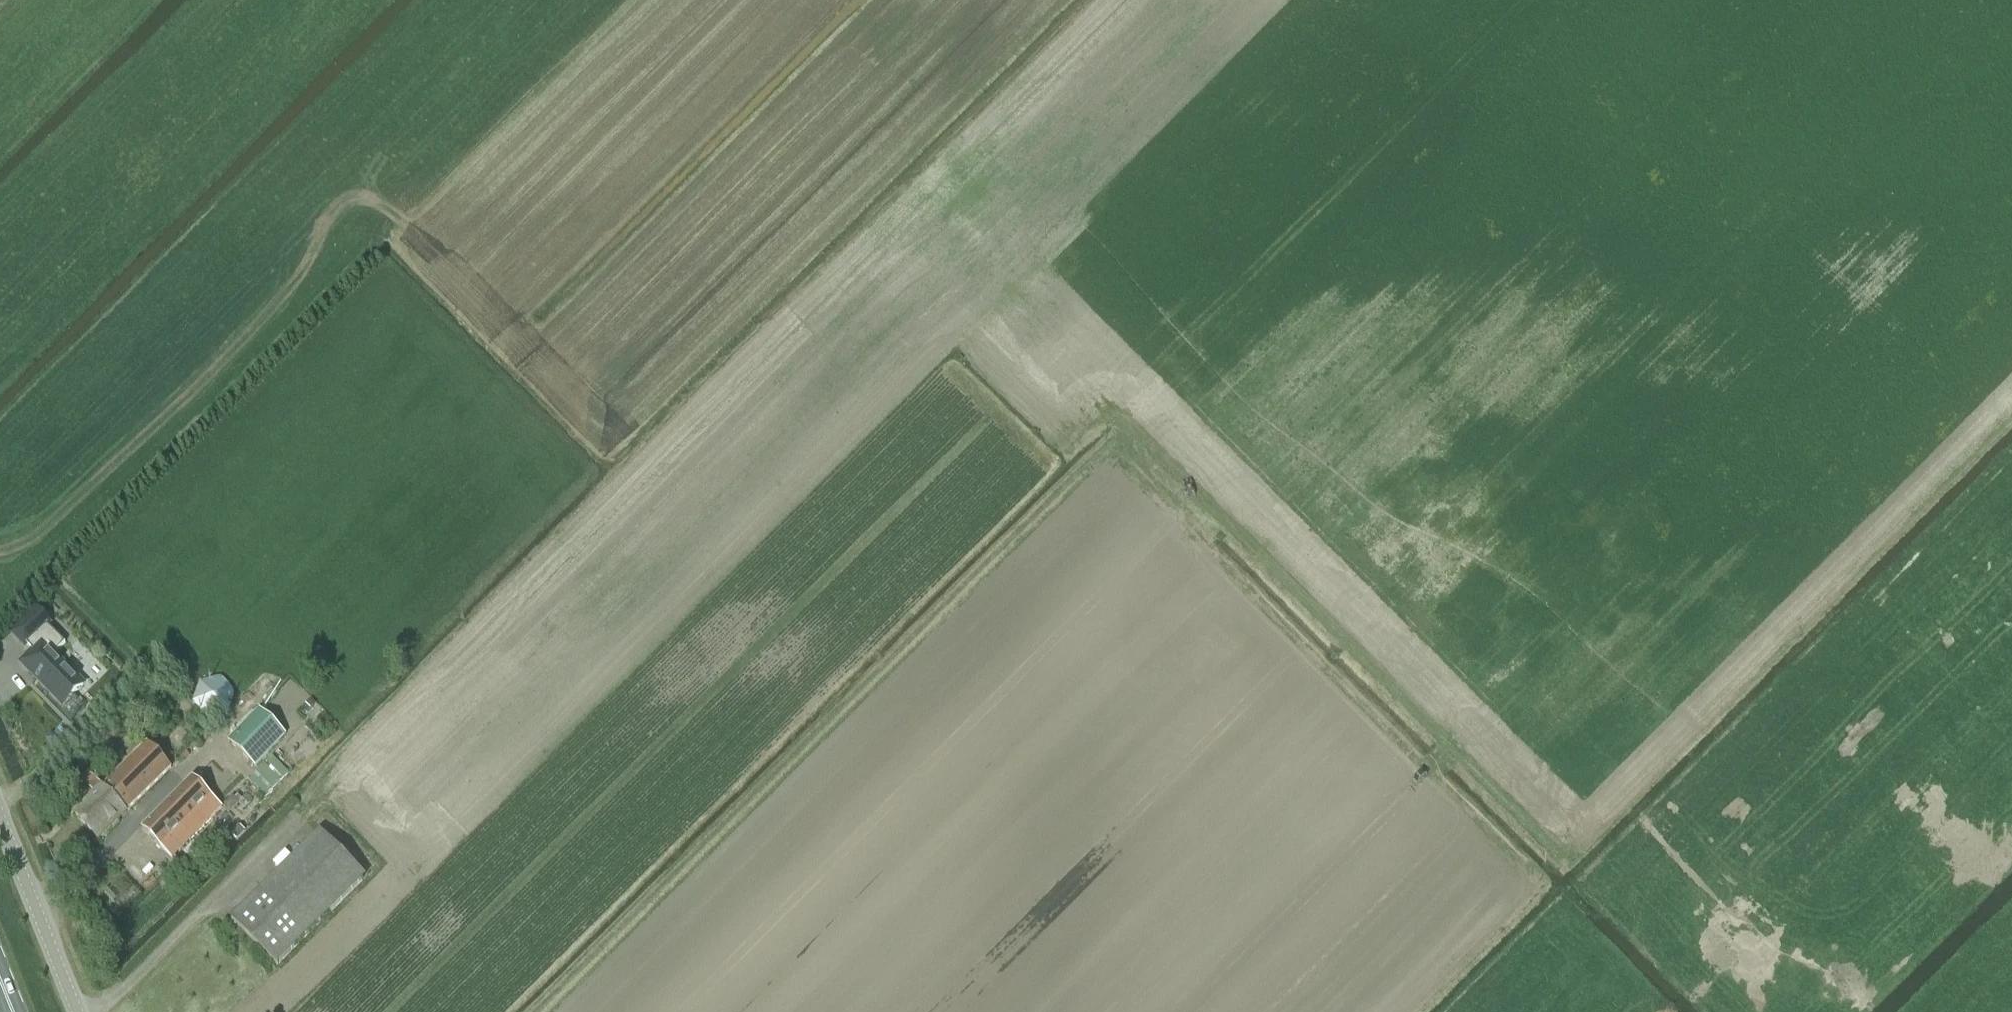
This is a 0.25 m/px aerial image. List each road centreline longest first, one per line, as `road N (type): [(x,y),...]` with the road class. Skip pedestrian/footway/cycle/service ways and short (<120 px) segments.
road 1 (unclassified): [(77,1011),(0,819)]

